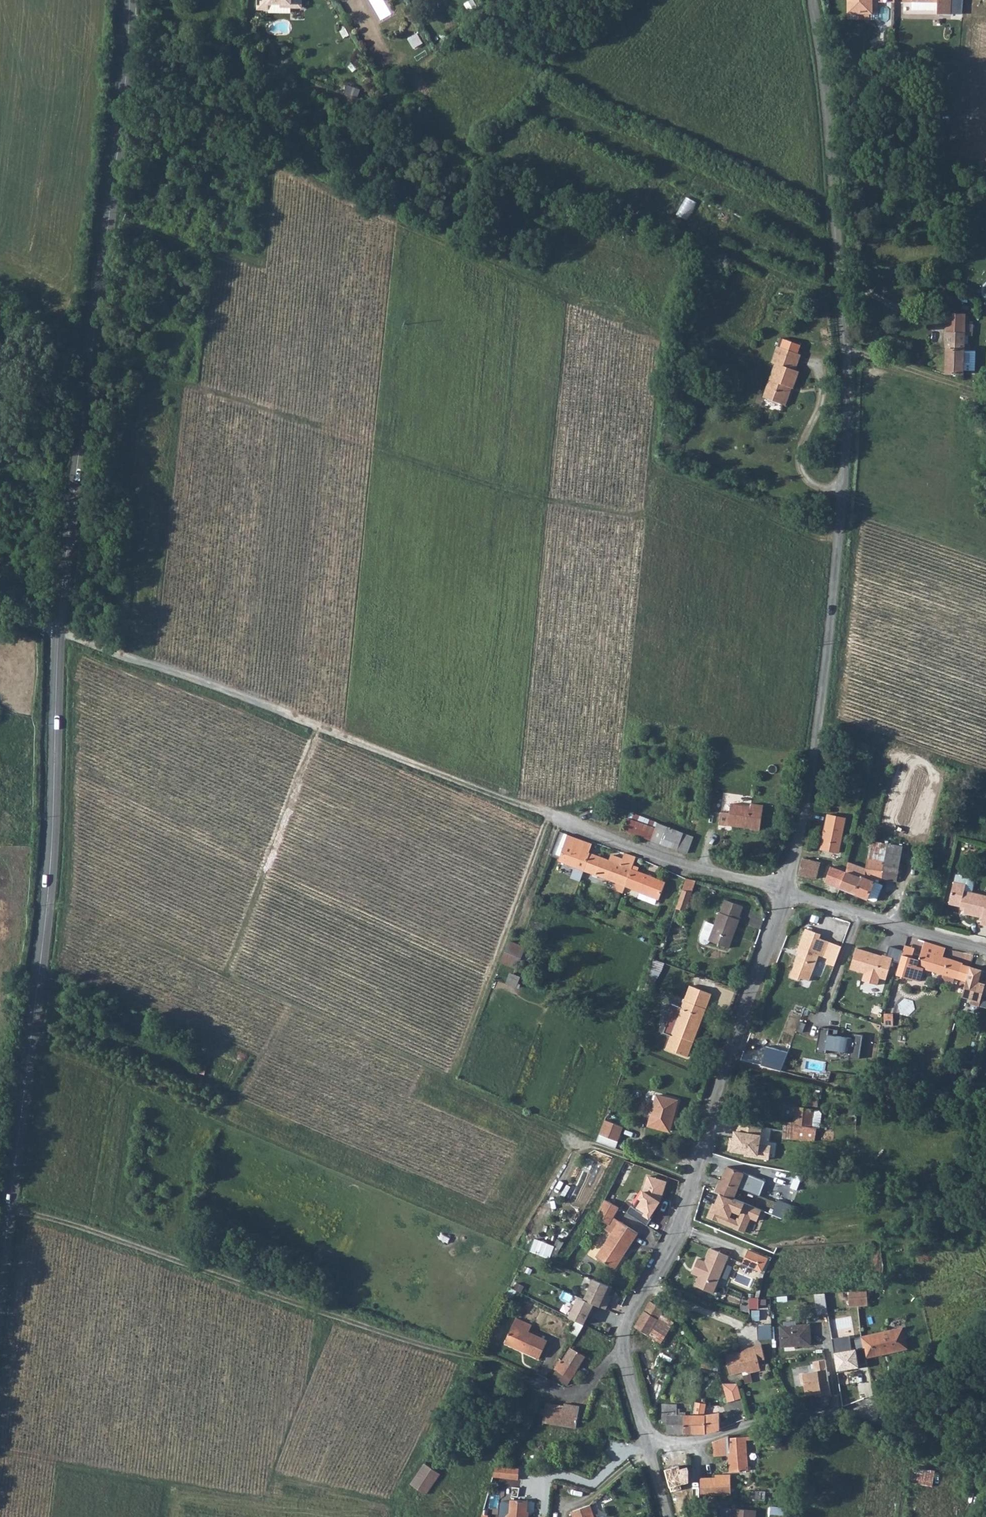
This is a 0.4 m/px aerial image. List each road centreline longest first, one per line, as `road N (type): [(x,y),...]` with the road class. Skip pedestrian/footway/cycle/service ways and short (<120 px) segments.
road 1 (track): [(840,540),(659,470),(648,506),(637,514),(530,498),(157,374),(131,398),(126,474),(135,519),(121,654)]
road 2 (residential): [(813,0),(844,290),(848,456),(820,727),(786,894)]
road 3 (track): [(547,810),(451,1079),(290,1010),(218,1121),(32,1039)]
road 4 (unclassified): [(59,631),(497,789),(691,870),(786,894)]
road 5 (tertiary): [(59,631),(53,862),(0,1297)]
road 6 (tertiary): [(131,0),(59,631)]
road 7 (track): [(12,1201),(534,1384)]
road 8 (unclassified): [(622,1347),(633,1309),(675,1239),(786,894)]
road 9 (residential): [(649,1442),(831,1412),(976,1443)]
road 10 (unclassified): [(786,894),(985,950)]
road 11 (track): [(847,355),(985,398)]

